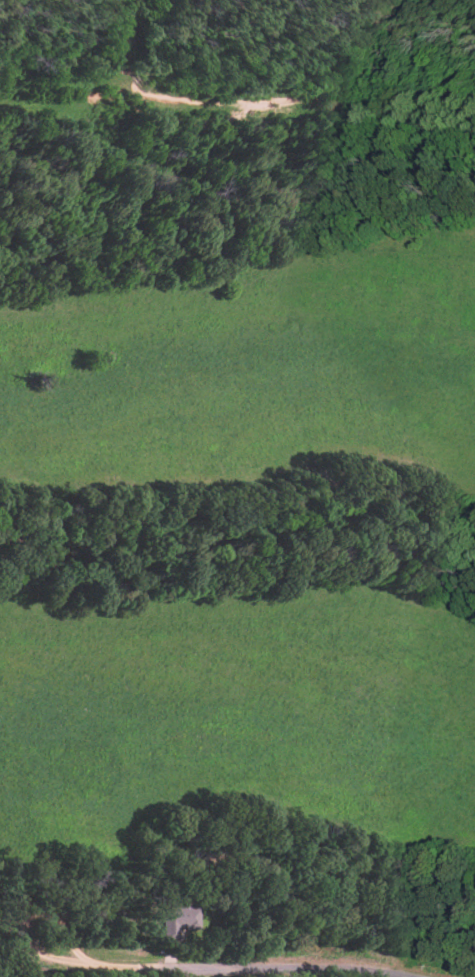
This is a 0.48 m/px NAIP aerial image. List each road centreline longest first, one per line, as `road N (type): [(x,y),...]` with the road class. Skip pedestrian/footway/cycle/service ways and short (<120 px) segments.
road 1 (residential): [(51,935),(90,964),(371,969),(409,976)]

